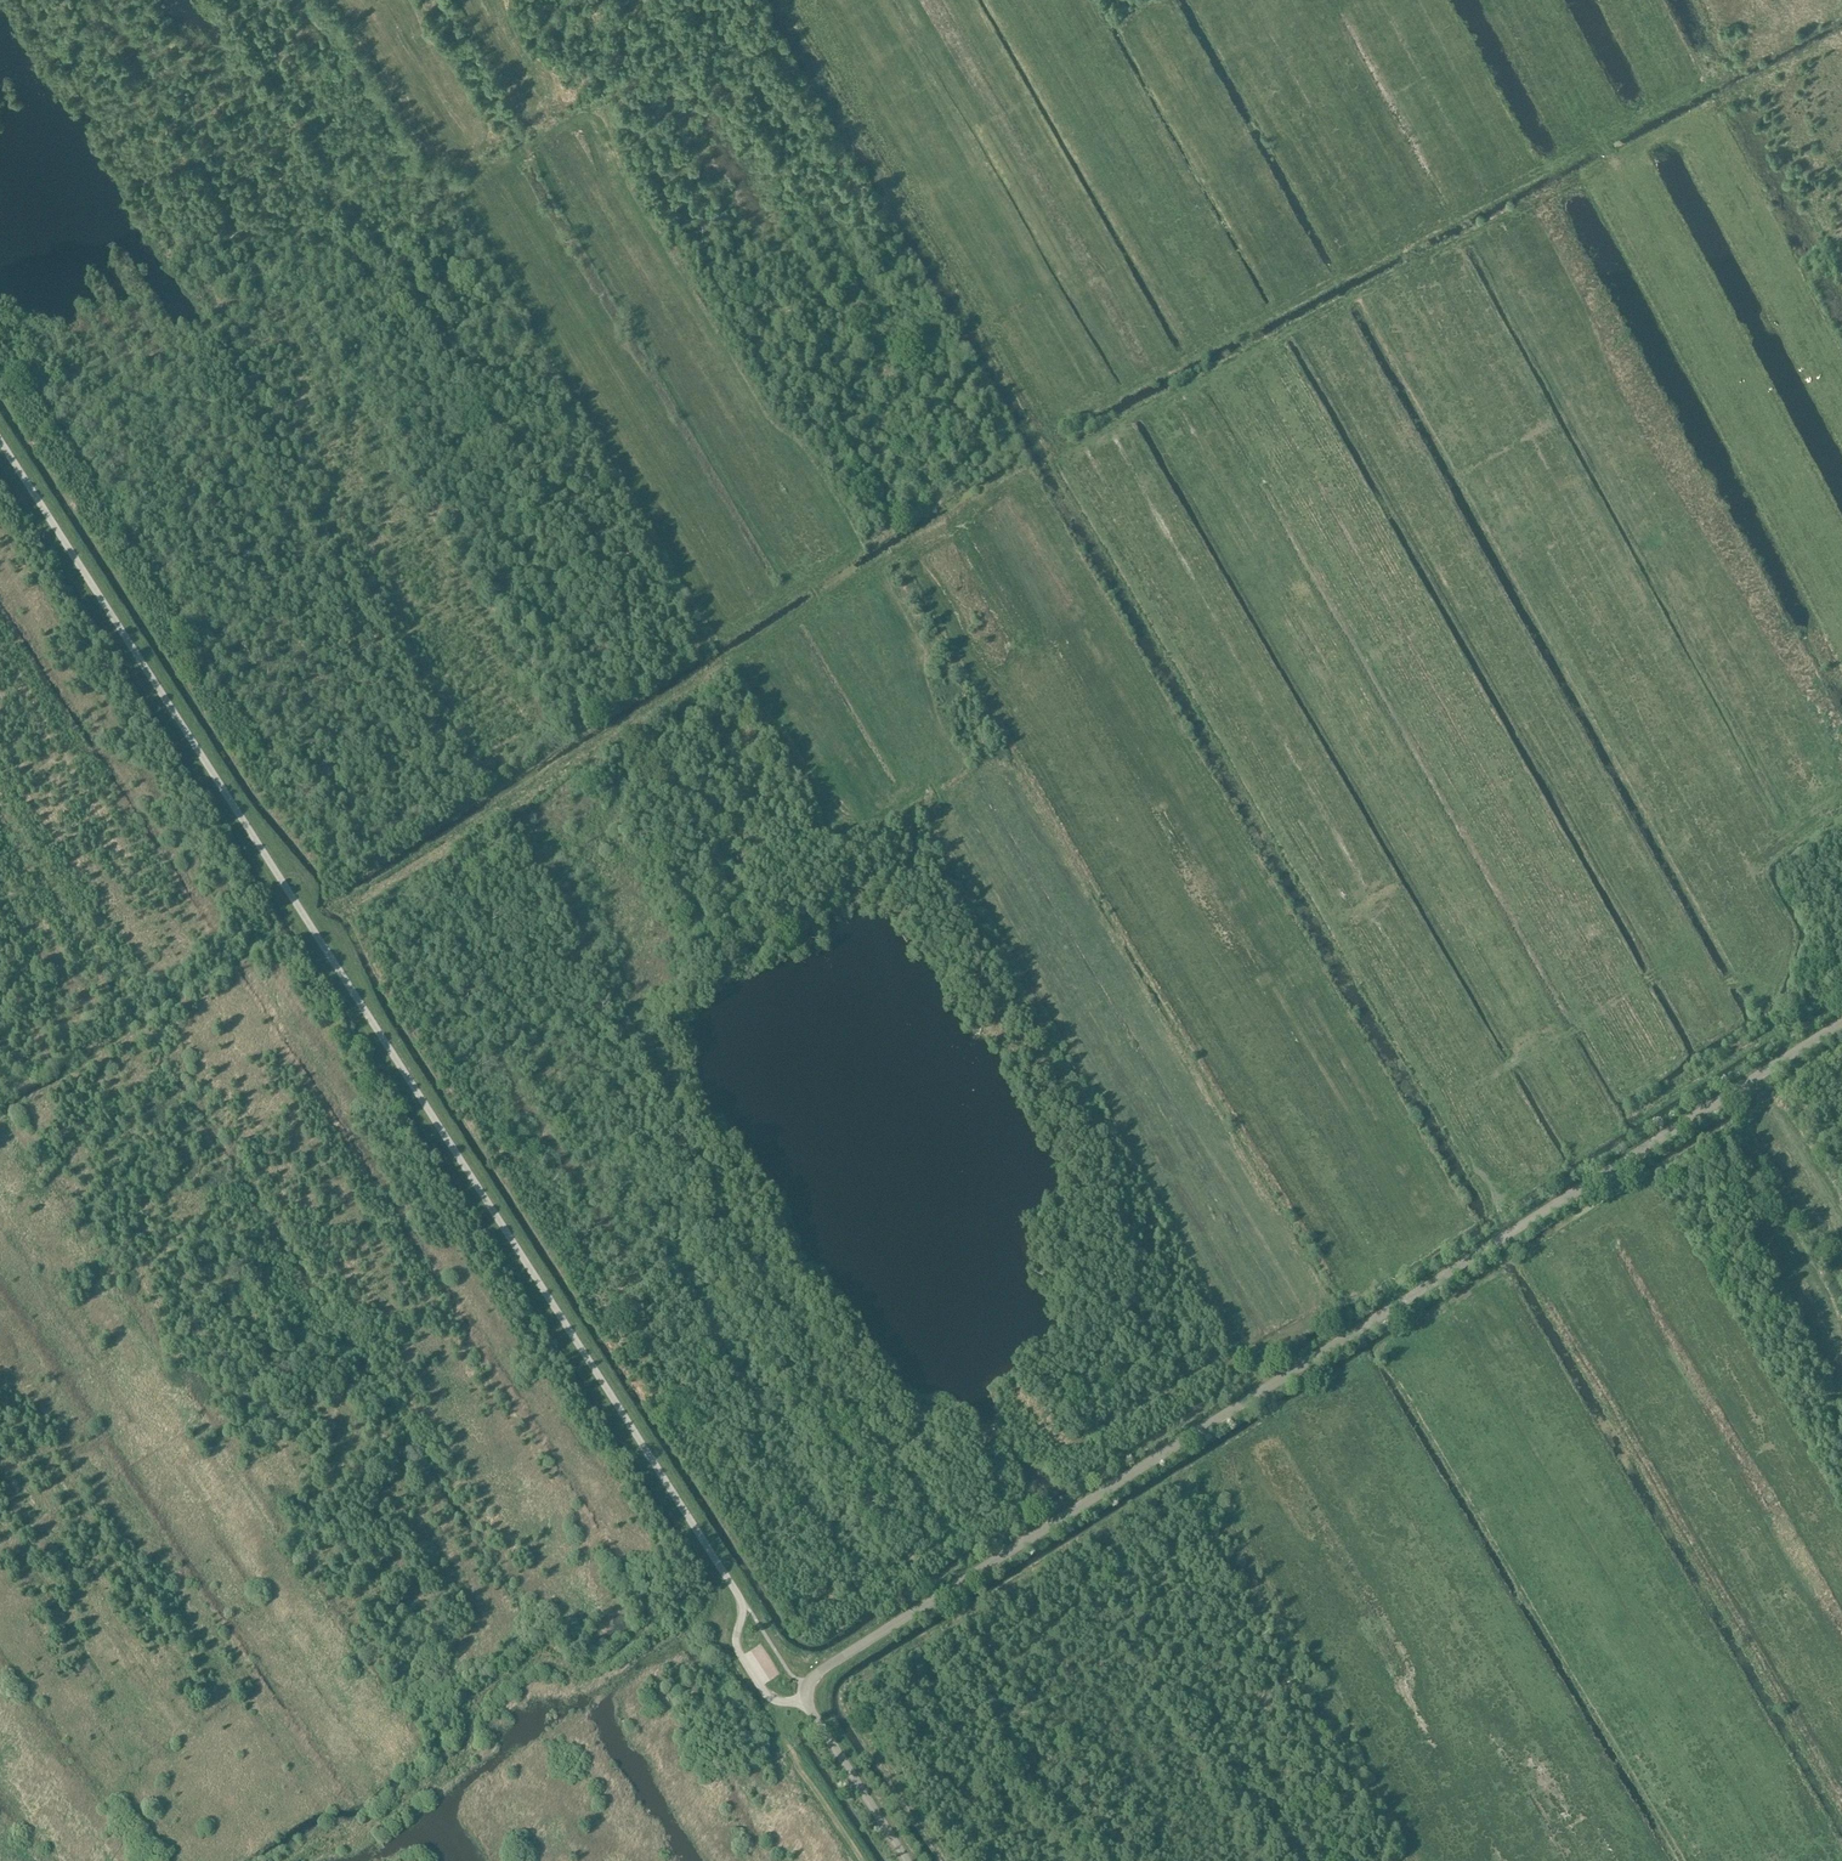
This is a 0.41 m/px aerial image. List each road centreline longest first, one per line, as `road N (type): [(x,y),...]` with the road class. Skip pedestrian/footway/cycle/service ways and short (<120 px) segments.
road 1 (unclassified): [(806,1700),(767,1698),(736,1644),(743,1602),(0,443)]
road 2 (unclassified): [(806,1700),(816,1675),(1841,1029)]
road 3 (unclassified): [(907,1860),(806,1700)]

